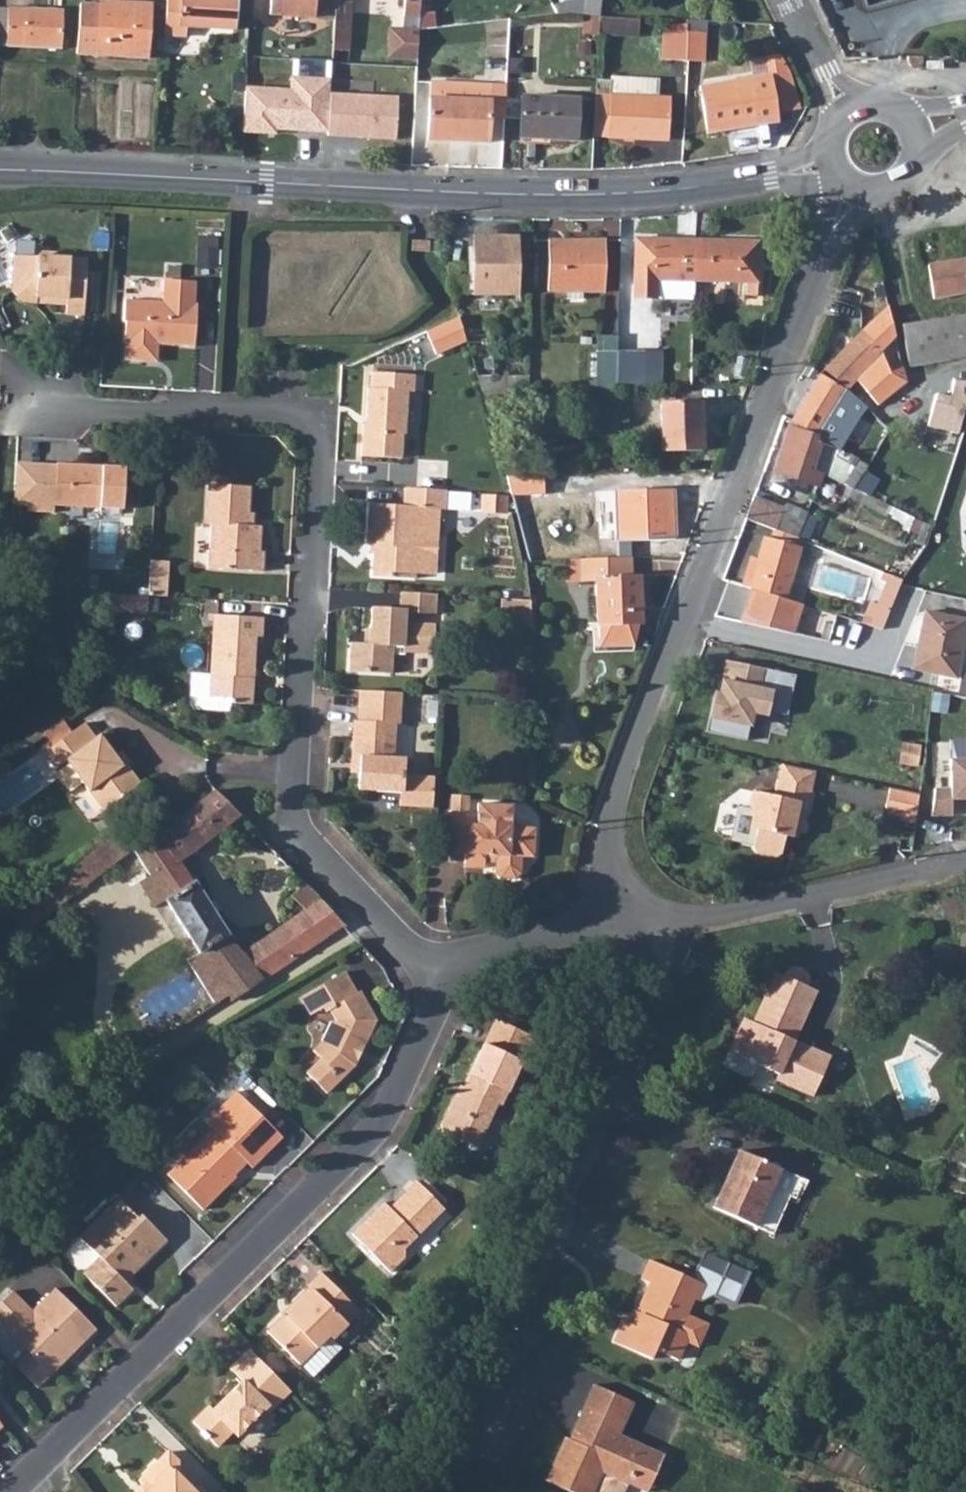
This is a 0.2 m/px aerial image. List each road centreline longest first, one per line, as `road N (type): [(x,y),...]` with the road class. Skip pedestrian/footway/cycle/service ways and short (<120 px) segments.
road 1 (residential): [(57,406),(317,419),(297,833),(417,958),(447,973)]
road 2 (tertiary): [(0,170),(431,195),(620,196),(827,167)]
road 3 (residential): [(626,915),(608,839),(628,757),(799,309),(856,194)]
road 4 (residential): [(17,1491),(380,1124),(447,973)]
road 5 (residential): [(626,915),(650,937),(660,967),(485,1365),(490,1434)]
road 6 (residential): [(965,863),(690,923),(626,915)]
road 7 (residential): [(447,973),(626,915)]
road 8 (residential): [(853,106),(788,0)]

